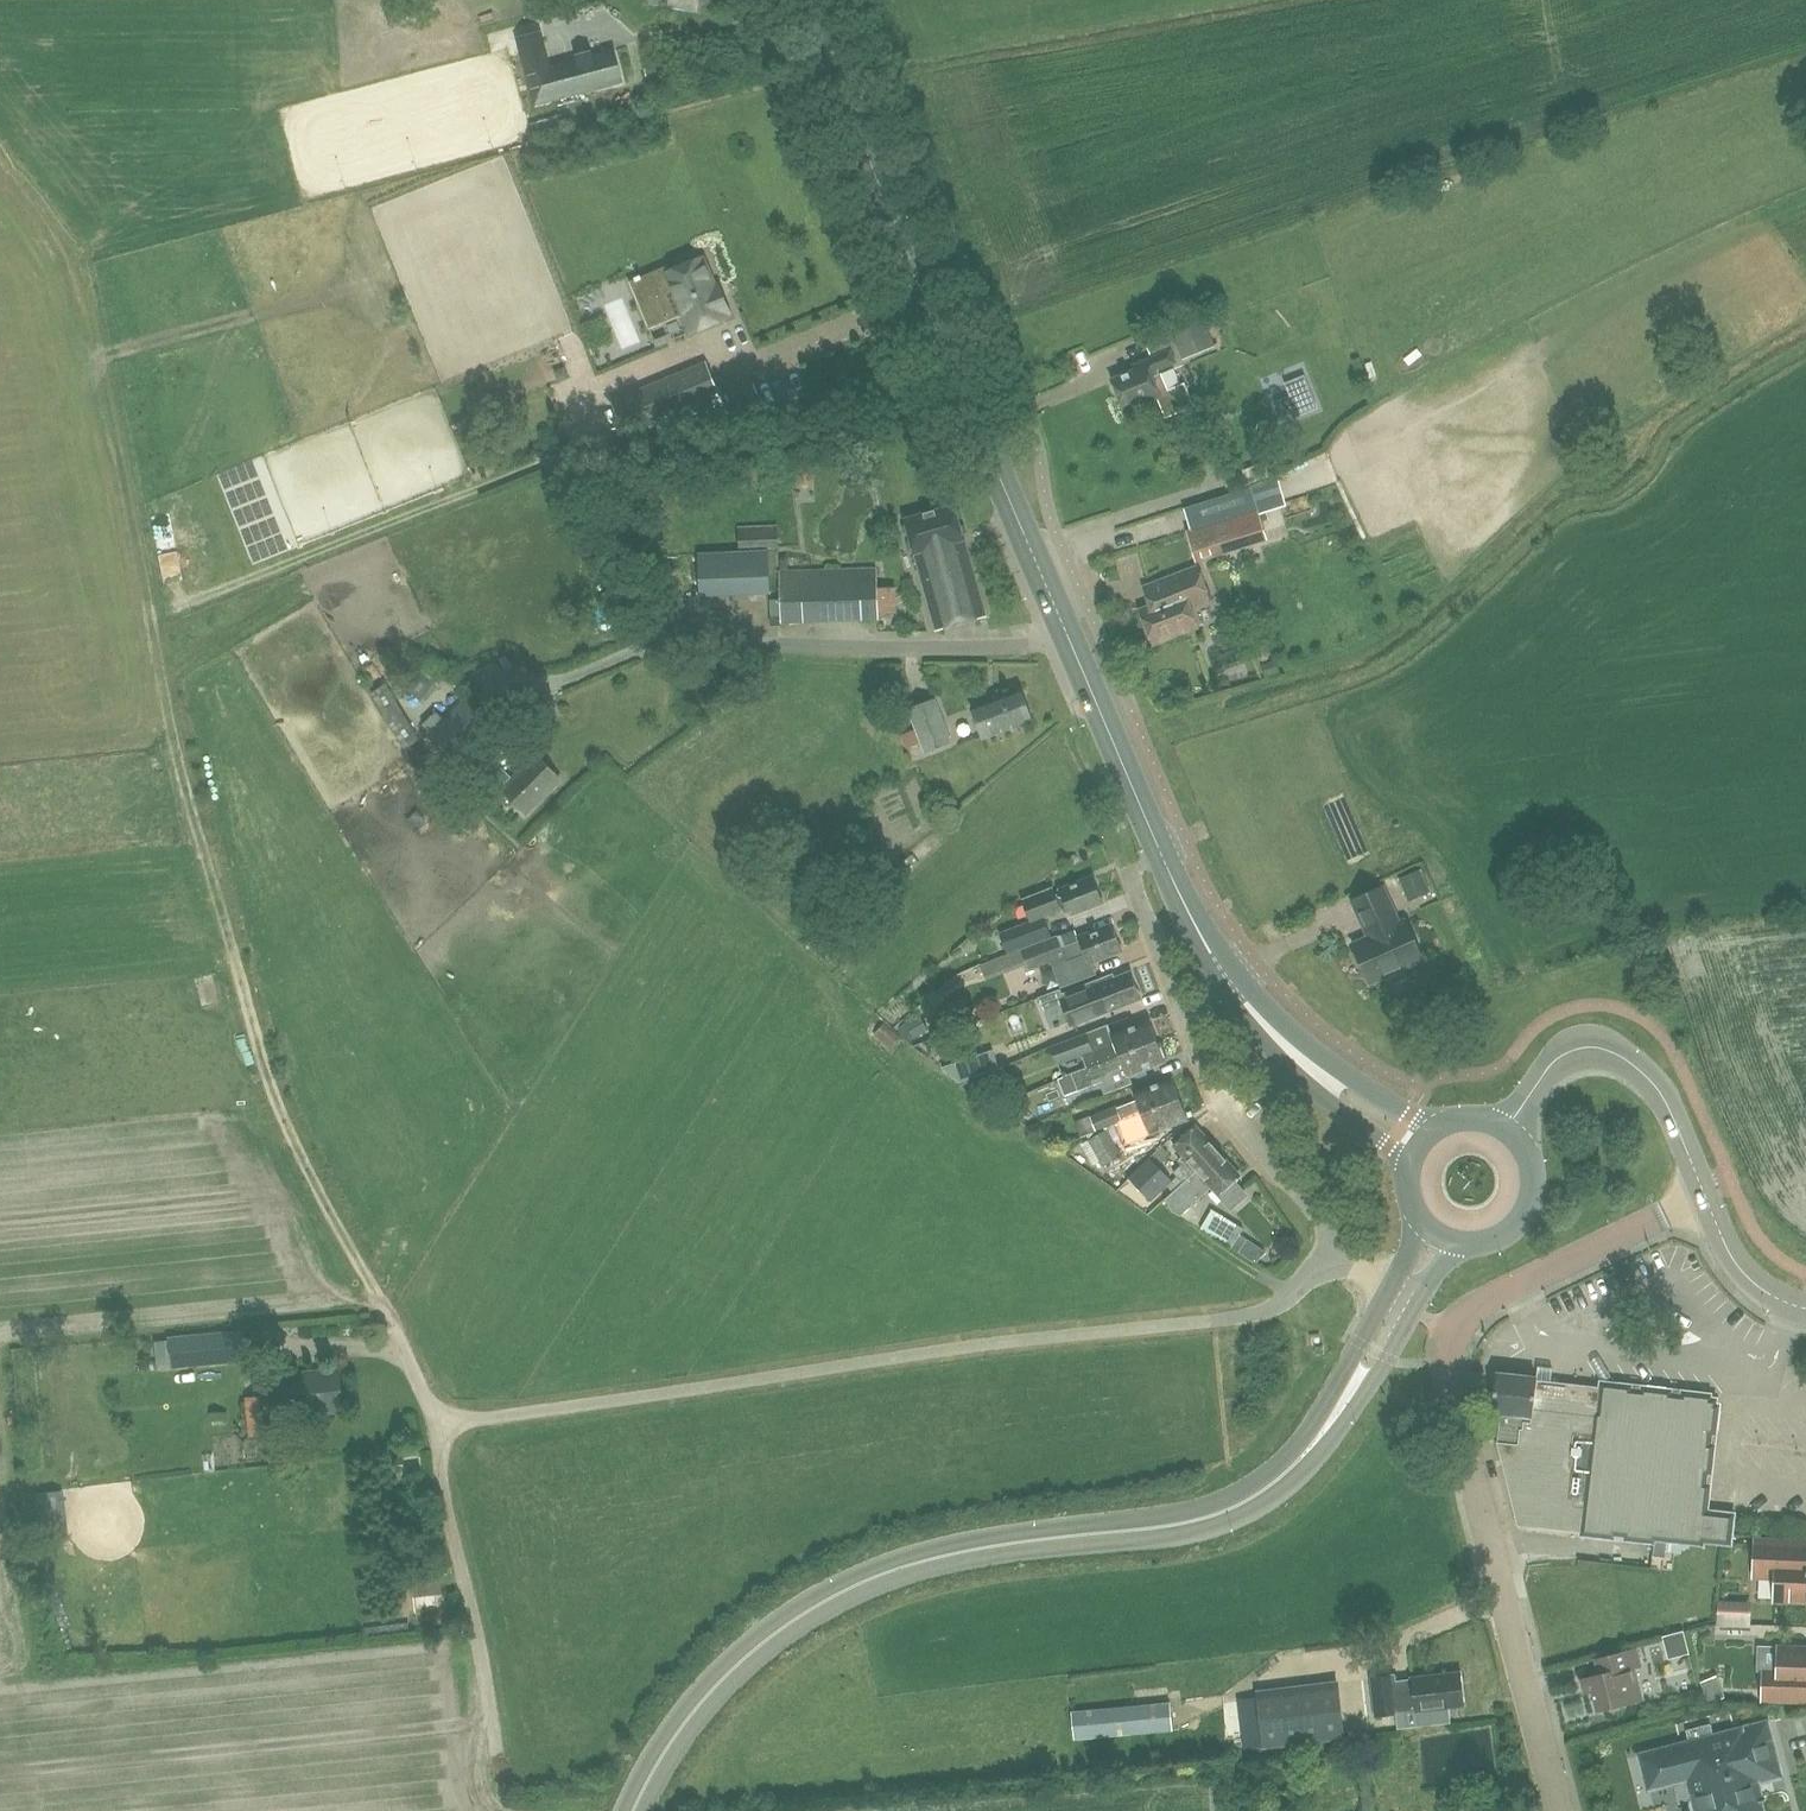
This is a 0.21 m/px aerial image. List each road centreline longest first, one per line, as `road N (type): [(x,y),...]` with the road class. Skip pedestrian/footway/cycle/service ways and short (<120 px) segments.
road 1 (secondary): [(1402,1302),(1317,1442),(1276,1483),(1201,1521),(1009,1543),(872,1579),(802,1617),(716,1687),(635,1810)]
road 2 (secondary): [(1161,853),(900,235),(818,0)]
road 3 (unclassified): [(1560,1810),(1446,1347),(1465,1312),(1704,1193)]
road 4 (track): [(383,1315),(275,1099),(166,707)]
road 5 (residential): [(1402,1302),(1339,1253),(1317,1216),(1212,1098),(1133,879)]
road 6 (secondary): [(1161,853),(1189,934),(1247,1025),(1409,1168)]
road 7 (secondary): [(1438,1127),(1385,1104),(1252,993),(1161,853)]
road 8 (unclassified): [(1704,1193),(1664,1098),(1631,1065),(1600,1049),(1564,1054),(1548,1067),(1508,1129)]
road 9 (secondary): [(1440,1236),(1460,1243),(1501,1236),(1529,1205),(1532,1163),(1508,1129)]
road 10 (unclassified): [(1805,1308),(1773,1296),(1736,1263),(1704,1193)]

